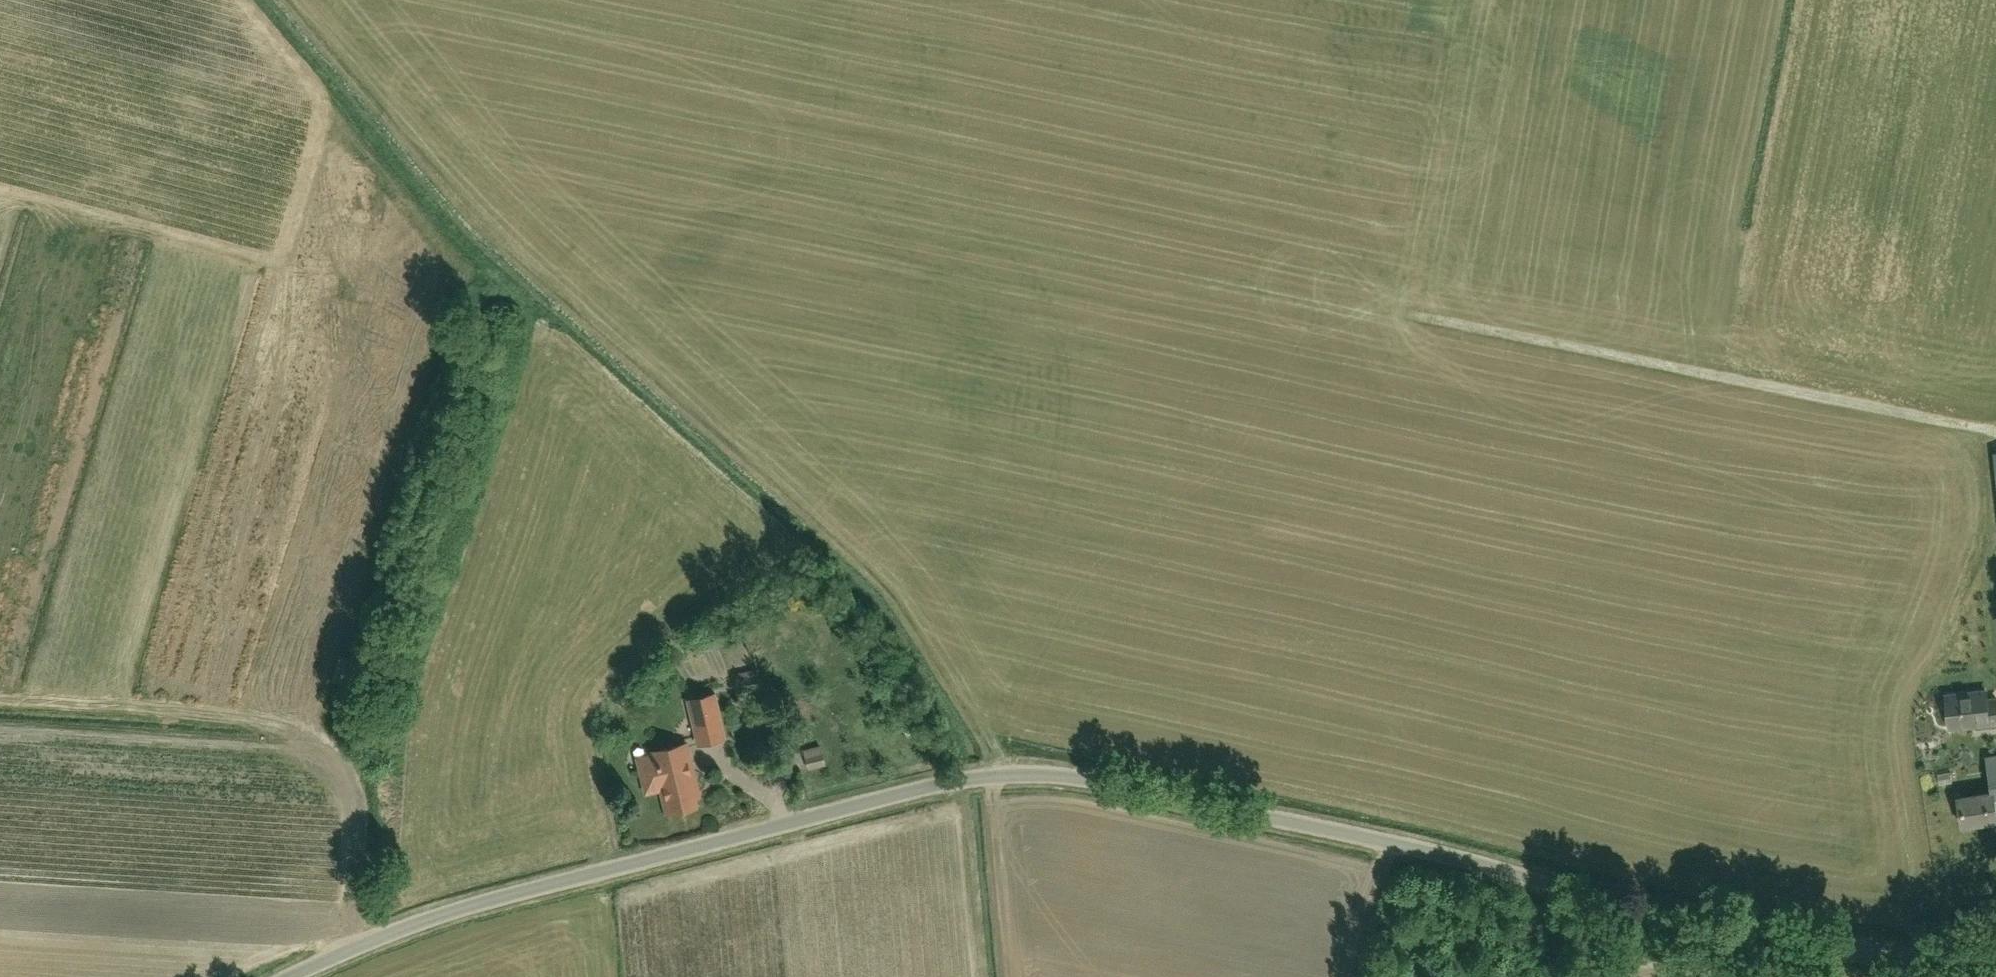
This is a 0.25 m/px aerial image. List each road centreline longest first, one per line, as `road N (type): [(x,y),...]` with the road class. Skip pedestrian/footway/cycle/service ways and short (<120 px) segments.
road 1 (unclassified): [(1995,962),(1878,965),(1709,942),(1448,872),(1062,787),(853,814),(425,921),(278,976)]

